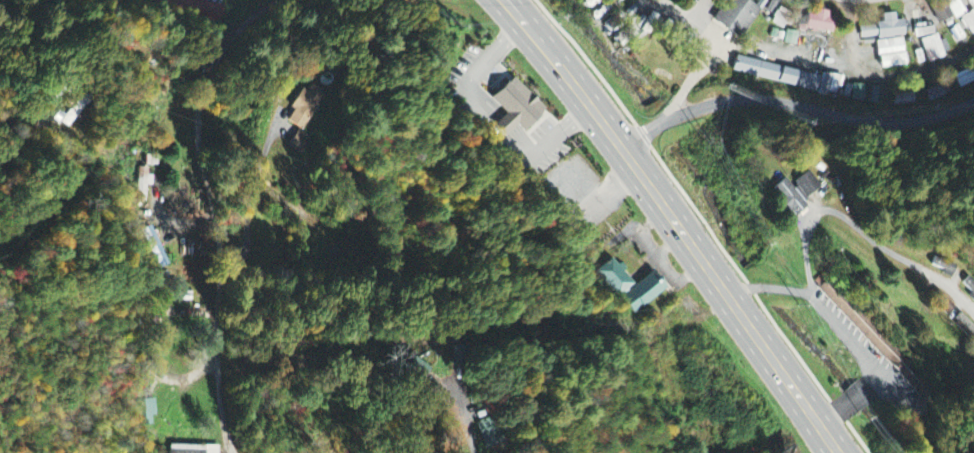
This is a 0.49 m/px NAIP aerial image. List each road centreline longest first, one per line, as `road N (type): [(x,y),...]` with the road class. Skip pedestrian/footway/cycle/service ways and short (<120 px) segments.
road 1 (trunk): [(838,452),(734,301),(503,0)]
road 2 (residential): [(240,452),(226,432),(203,105),(229,52),(286,0)]
road 3 (residential): [(620,149),(667,120),(735,100),(884,121),(973,104)]

